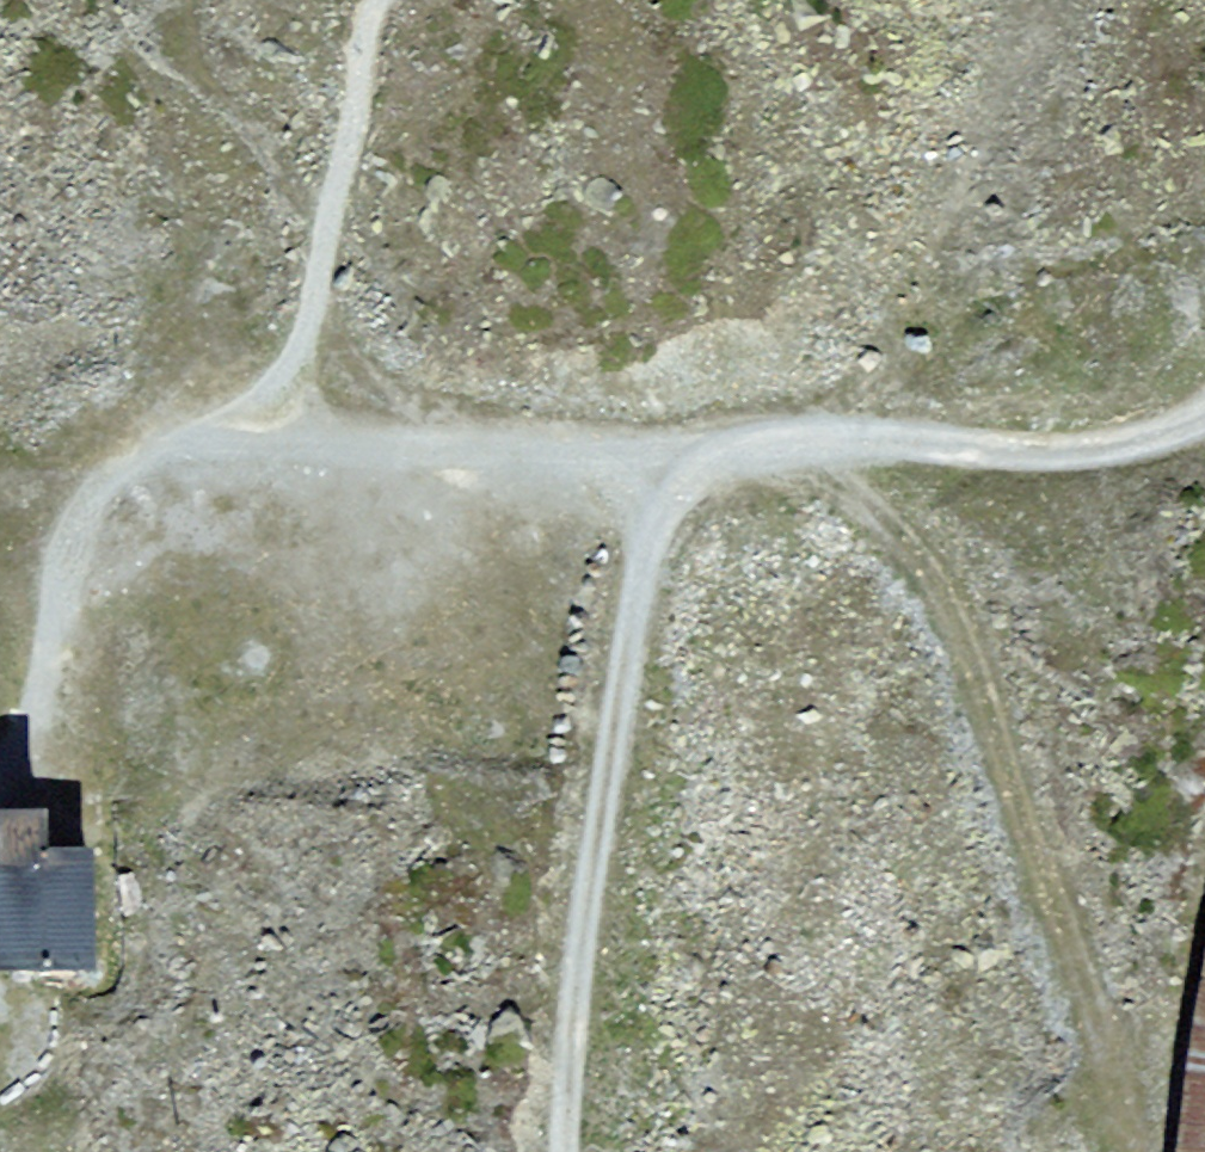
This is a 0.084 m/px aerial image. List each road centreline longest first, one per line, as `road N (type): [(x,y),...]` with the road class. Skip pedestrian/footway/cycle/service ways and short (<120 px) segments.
road 1 (track): [(1204,409),(1181,423),(1080,448),(833,438),(754,447),(721,457),(673,494),(638,554),(572,958),(558,1151)]
road 2 (track): [(792,441),(896,527),(950,601),(1077,954),(1132,1151)]
road 3 (track): [(267,432),(200,440),(146,460),(101,495),(74,545),(43,710),(0,766)]
road 4 (track): [(721,457),(267,432)]

